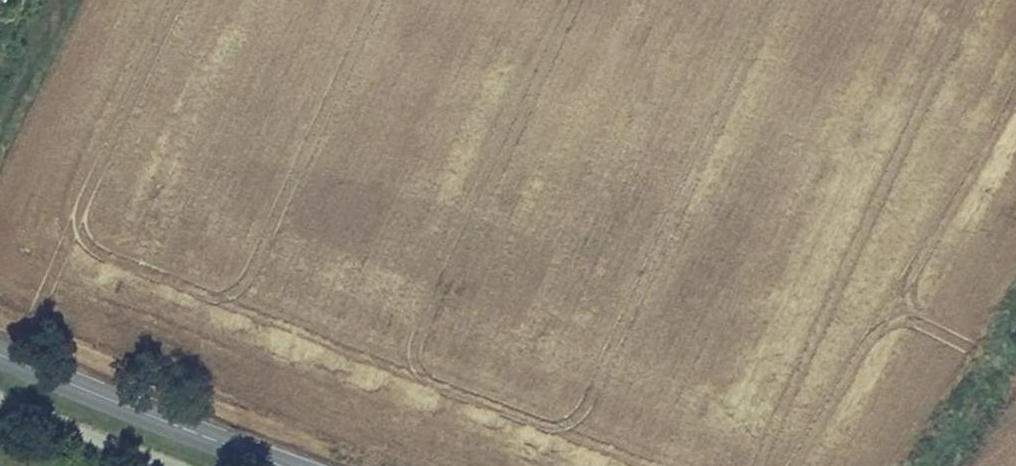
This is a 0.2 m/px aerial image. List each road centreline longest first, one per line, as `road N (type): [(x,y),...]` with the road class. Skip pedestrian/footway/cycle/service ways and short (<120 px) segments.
road 1 (tertiary): [(285,465),(0,354)]
road 2 (track): [(938,465),(1015,357)]

